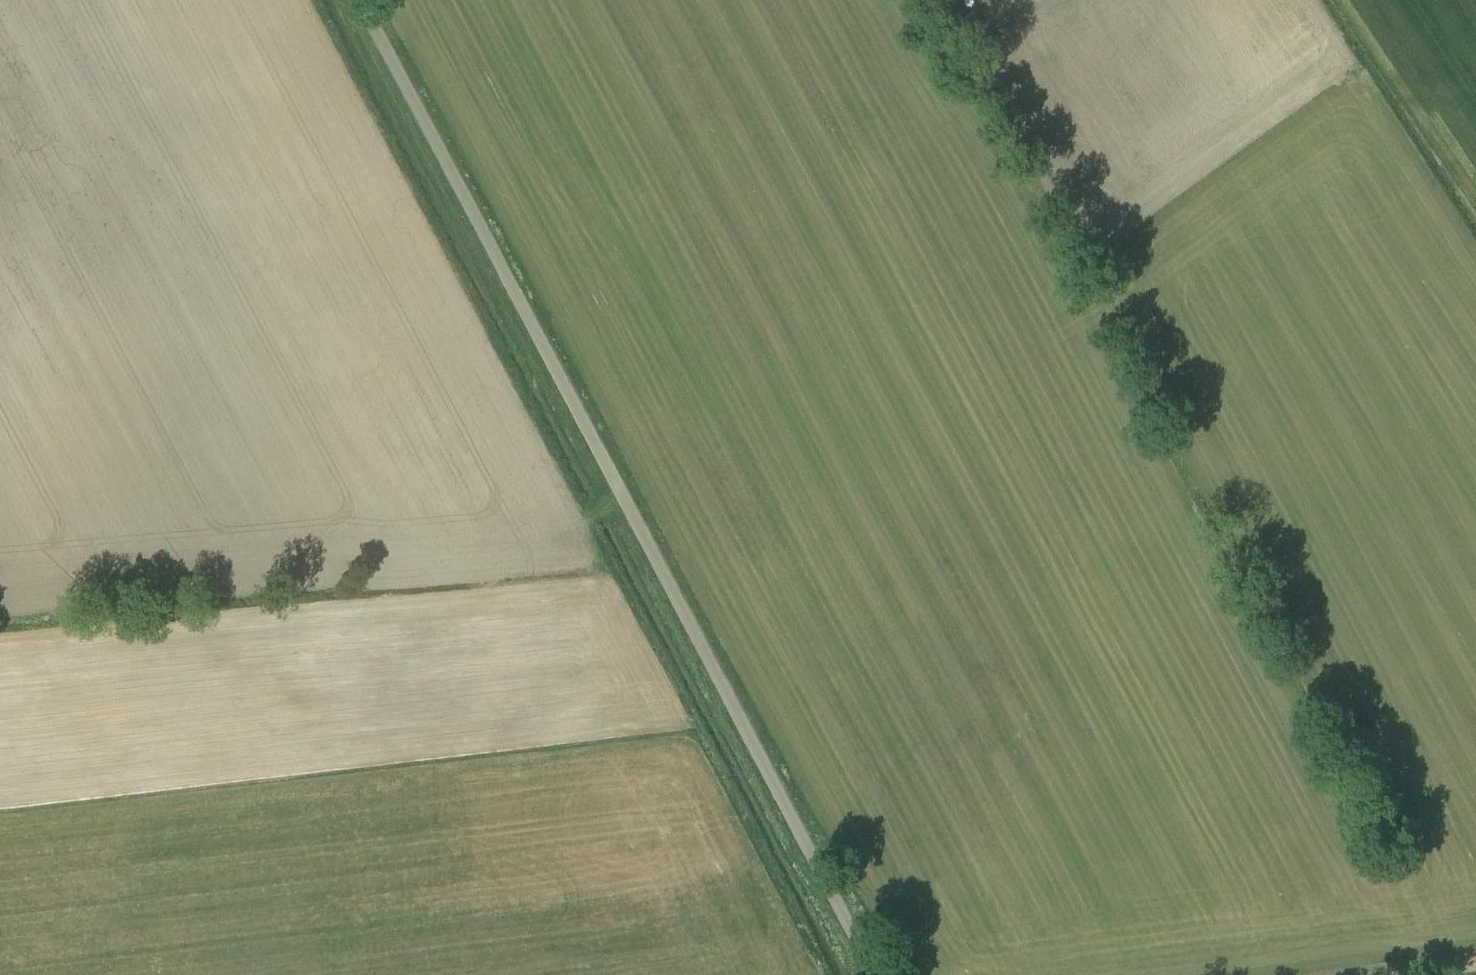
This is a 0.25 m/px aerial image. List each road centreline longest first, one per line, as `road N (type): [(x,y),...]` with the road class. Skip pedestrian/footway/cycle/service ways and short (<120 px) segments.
road 1 (unclassified): [(875,974),(361,0)]

